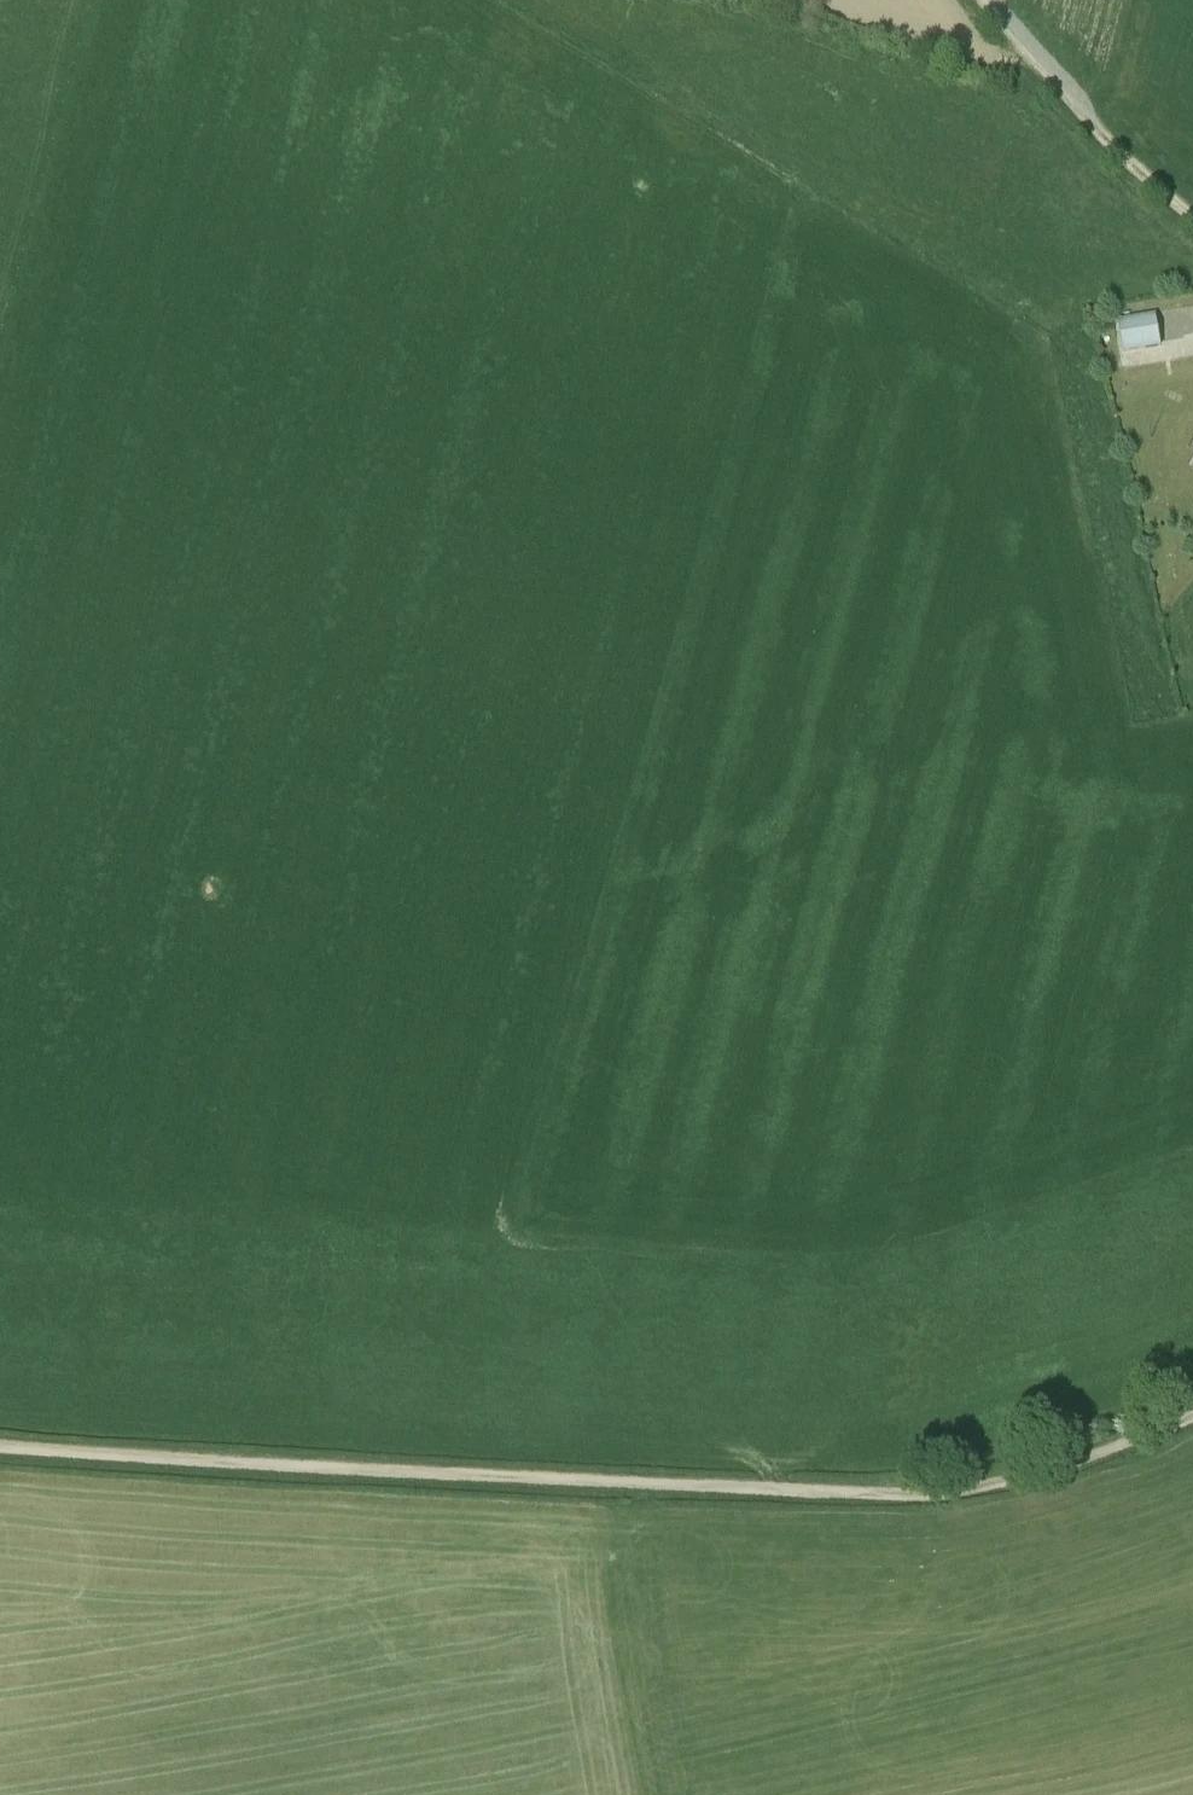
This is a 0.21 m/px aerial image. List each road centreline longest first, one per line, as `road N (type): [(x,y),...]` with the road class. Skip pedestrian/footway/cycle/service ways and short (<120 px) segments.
road 1 (track): [(1192,1415),(1066,1464),(919,1496),(0,1445)]
road 2 (track): [(1192,216),(1082,116),(979,0)]

